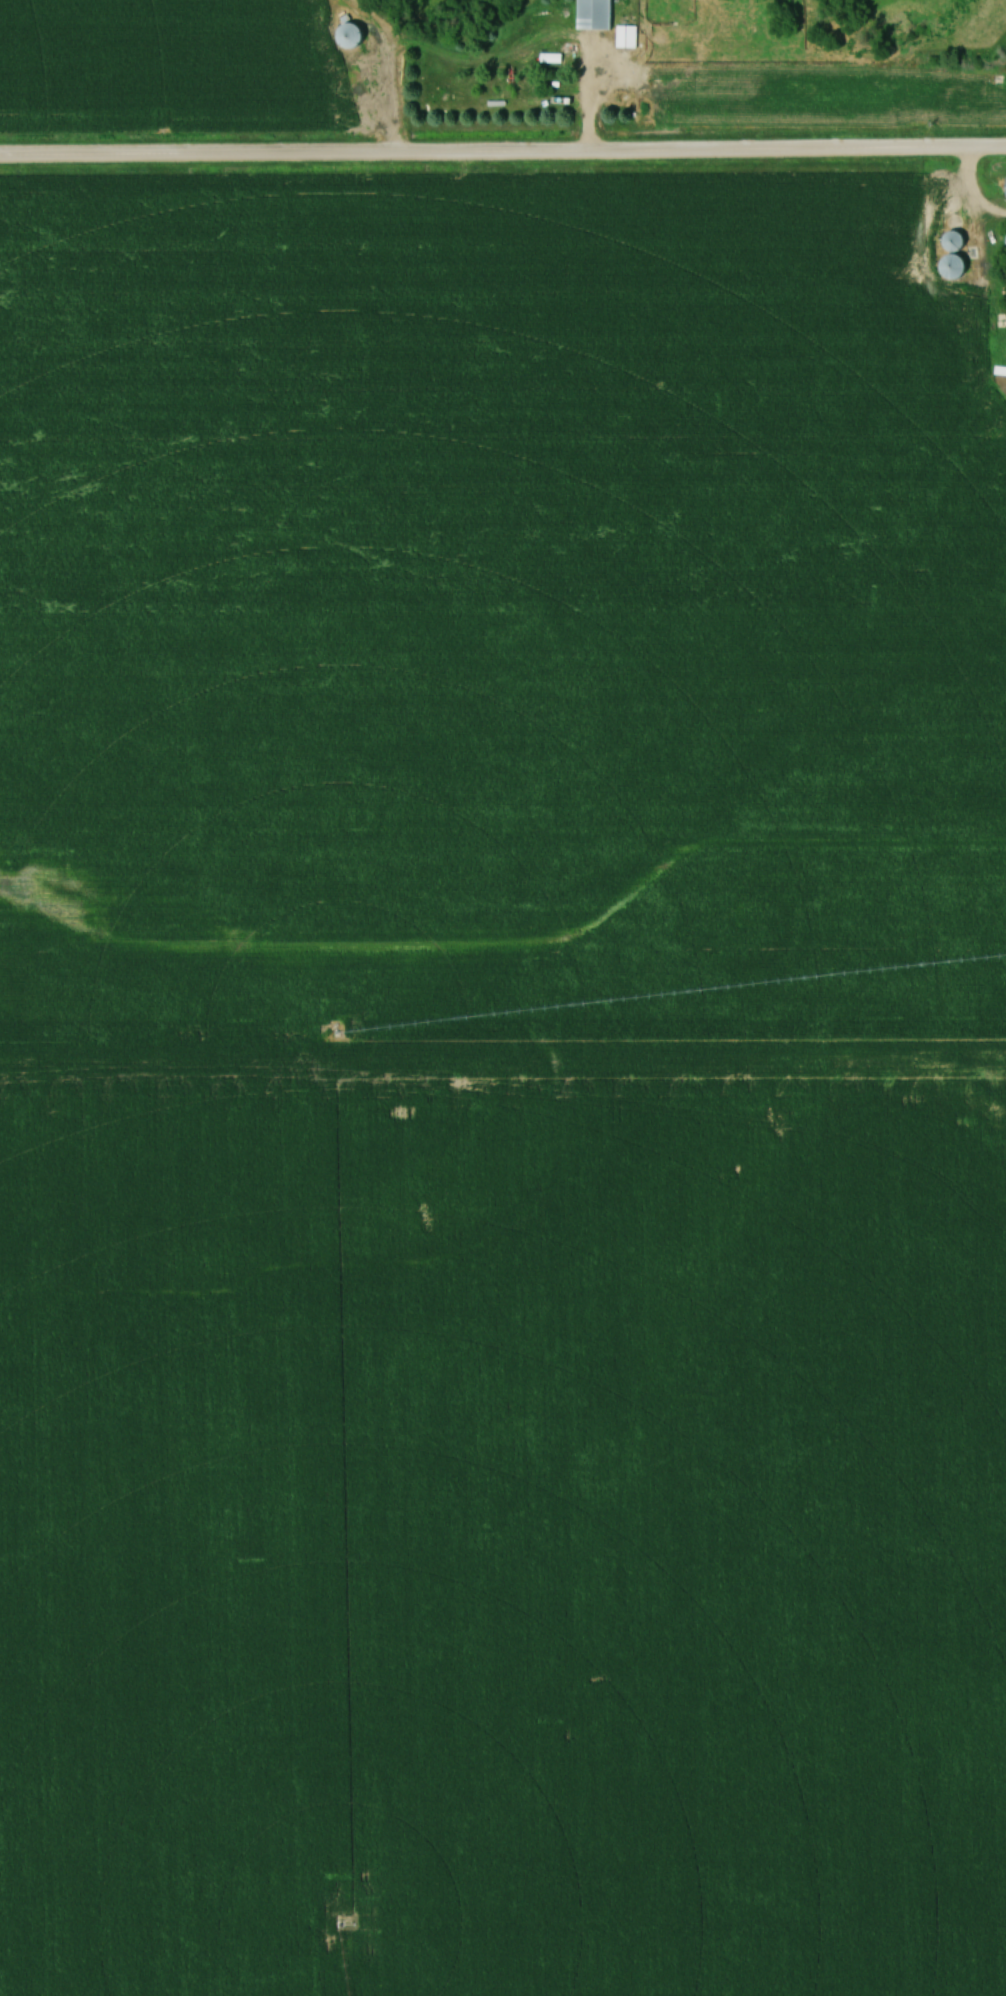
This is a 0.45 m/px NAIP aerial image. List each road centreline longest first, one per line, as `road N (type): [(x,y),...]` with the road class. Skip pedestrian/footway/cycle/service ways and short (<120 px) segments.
road 1 (residential): [(1005,151),(0,158)]

